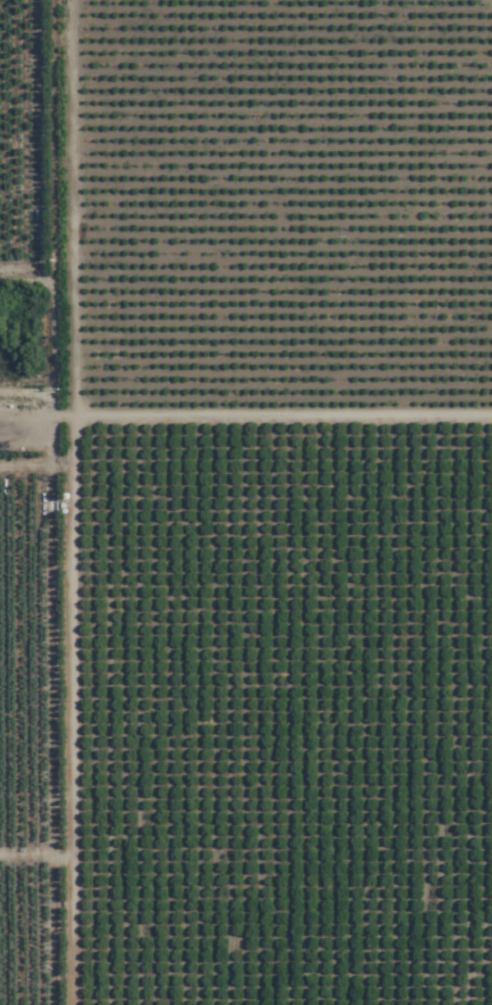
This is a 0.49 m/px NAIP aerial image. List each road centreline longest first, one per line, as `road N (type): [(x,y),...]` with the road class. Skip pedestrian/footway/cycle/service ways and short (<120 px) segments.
road 1 (track): [(73,1004),(67,0)]

